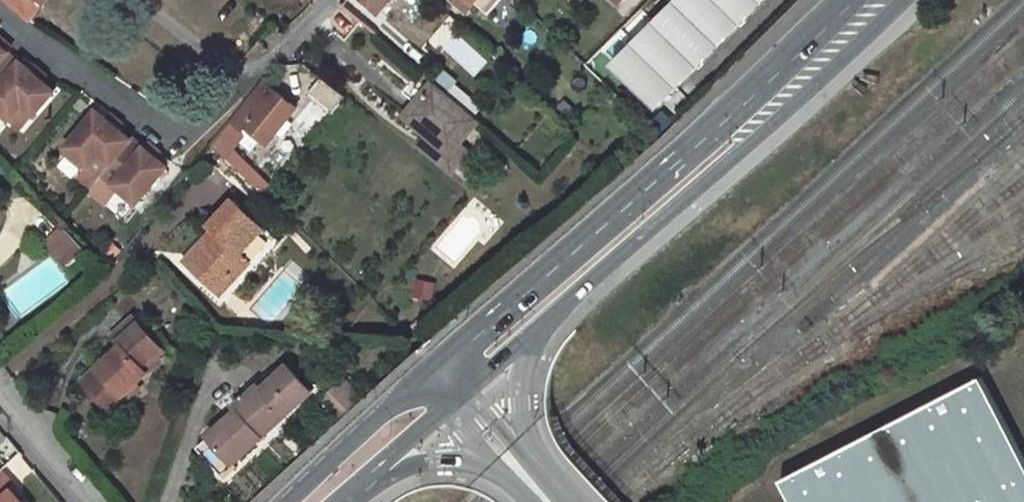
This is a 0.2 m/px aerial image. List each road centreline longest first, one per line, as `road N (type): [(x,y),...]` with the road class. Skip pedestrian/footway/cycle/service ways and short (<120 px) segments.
road 1 (tertiary): [(849,0),(740,108),(431,372)]
road 2 (tertiary): [(540,339),(843,71),(906,0)]
road 3 (tertiary): [(364,492),(407,471),(472,466),(552,501)]
road 4 (tertiary): [(431,372),(292,501)]
road 5 (tertiary): [(558,501),(556,464),(530,414),(540,339)]
road 6 (tertiary): [(462,408),(556,501)]
road 7 (tertiary): [(364,492),(462,408)]
road 8 (residential): [(85,501),(0,409)]

